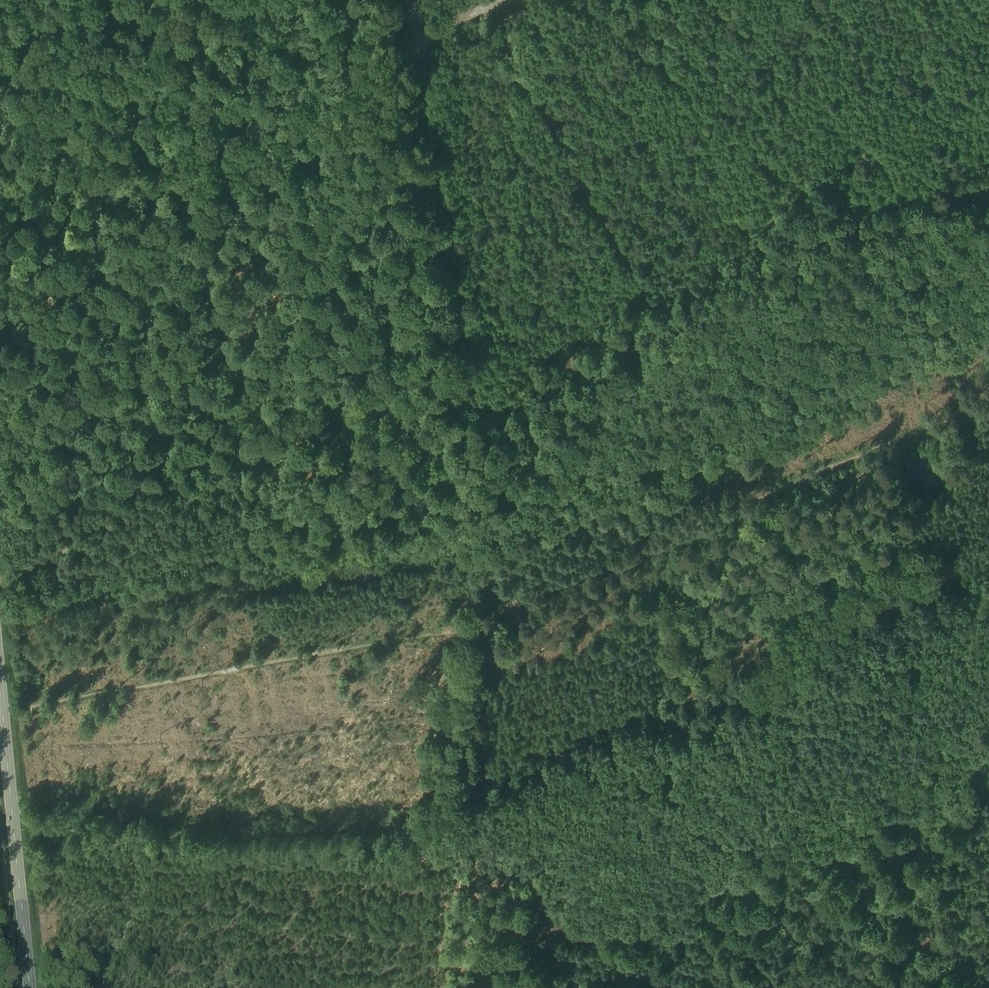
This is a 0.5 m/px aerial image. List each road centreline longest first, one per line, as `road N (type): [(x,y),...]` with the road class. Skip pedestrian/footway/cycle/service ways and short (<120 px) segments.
road 1 (track): [(3,715),(530,598),(988,401)]
road 2 (tertiary): [(3,715),(30,987)]

